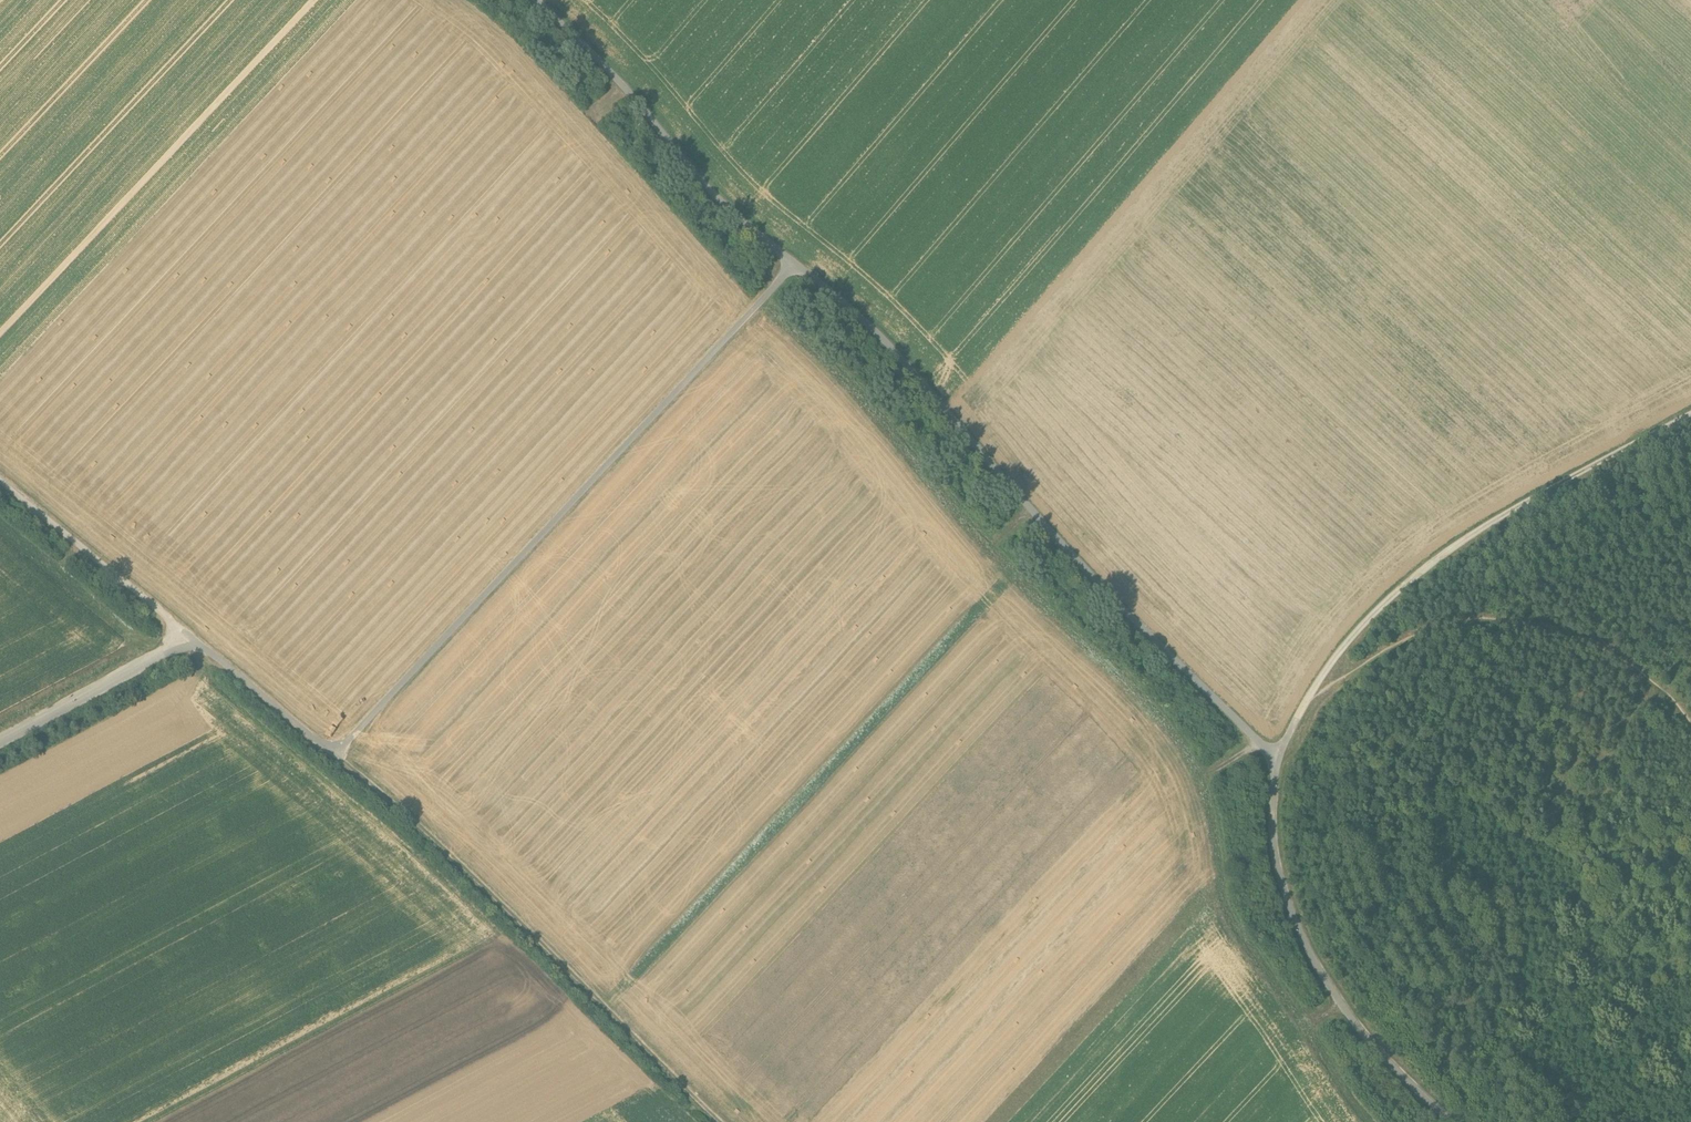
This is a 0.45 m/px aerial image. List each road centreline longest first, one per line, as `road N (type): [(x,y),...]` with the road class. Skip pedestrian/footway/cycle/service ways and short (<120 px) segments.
road 1 (track): [(796,264),(905,362),(1047,533),(1274,758),(1277,861),(1321,974),(1365,1038),(1450,1121)]
road 2 (track): [(796,264),(338,755)]
road 3 (track): [(1274,758),(1333,658),(1417,573),(1690,416)]
road 4 (track): [(338,755),(502,902),(721,1121)]
road 5 (track): [(540,0),(705,185),(796,264)]
road 6 (track): [(0,480),(189,637)]
road 7 (track): [(189,637),(0,740)]
road 8 (track): [(338,755),(189,637)]

